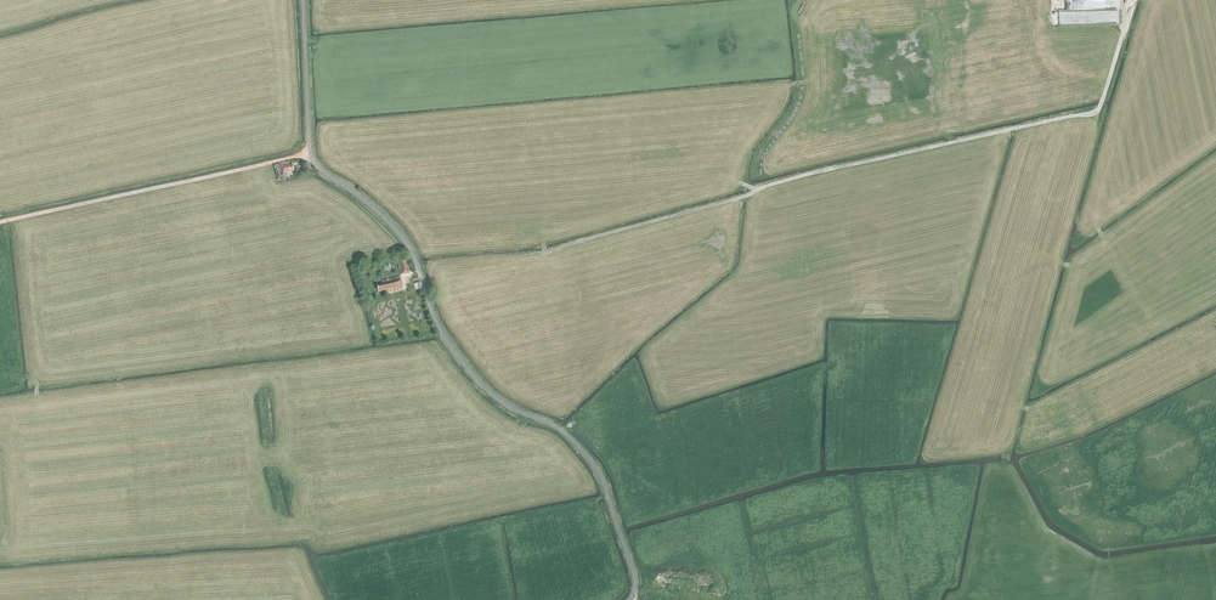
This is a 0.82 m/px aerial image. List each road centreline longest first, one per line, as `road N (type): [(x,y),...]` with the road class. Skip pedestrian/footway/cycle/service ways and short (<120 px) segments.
road 1 (unclassified): [(630,599),(634,575),(593,466),(562,432),(483,387),(442,332),(404,241),(314,161),(302,0)]

